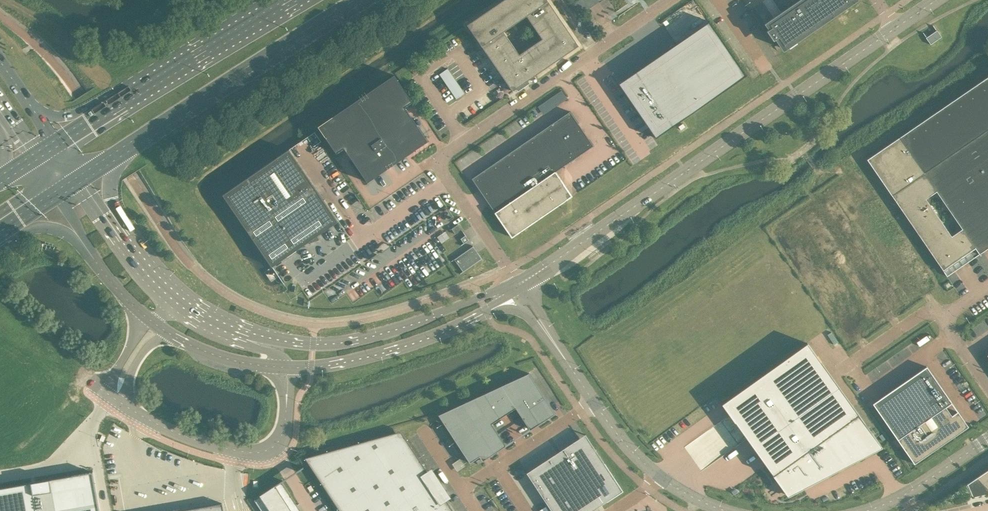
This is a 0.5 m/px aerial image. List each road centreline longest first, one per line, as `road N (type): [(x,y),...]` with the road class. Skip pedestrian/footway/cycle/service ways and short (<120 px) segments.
road 1 (unclassified): [(519,286),(896,28)]
road 2 (unclassified): [(673,0),(443,158),(442,173),(519,286)]
road 3 (unclassified): [(290,367),(283,428),(273,448),(249,453),(211,445),(170,430),(115,394),(156,324)]
road 4 (unclassified): [(519,286),(332,345),(290,344),(217,324)]
road 5 (unclassified): [(519,286),(623,441),(678,489),(726,510)]
road 6 (trunk): [(126,150),(367,0)]
road 7 (trunk): [(297,0),(55,143)]
road 8 (unclassified): [(290,367),(411,345),(487,311),(519,286)]
road 9 (unclassified): [(156,324),(219,356),(290,367)]
road 10 (unclassified): [(865,510),(987,438)]

